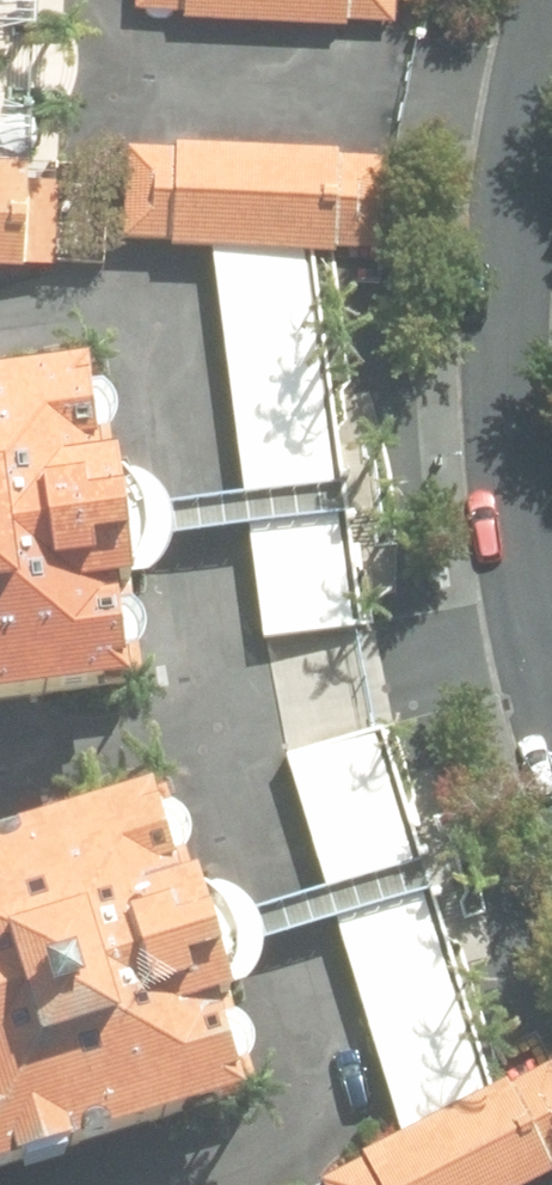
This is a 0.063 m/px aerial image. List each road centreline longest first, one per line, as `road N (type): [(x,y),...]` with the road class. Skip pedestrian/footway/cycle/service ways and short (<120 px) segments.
road 1 (residential): [(551,627),(515,434),(518,261),(551,22)]

